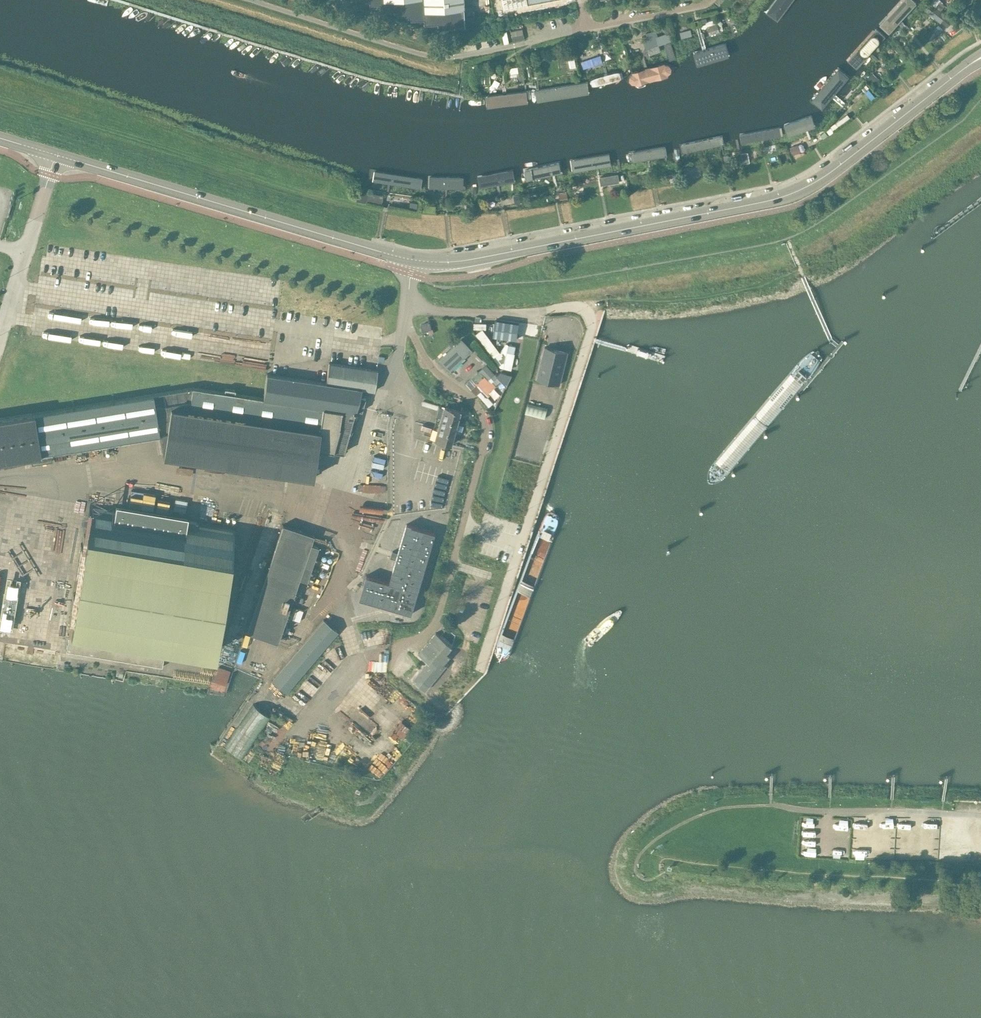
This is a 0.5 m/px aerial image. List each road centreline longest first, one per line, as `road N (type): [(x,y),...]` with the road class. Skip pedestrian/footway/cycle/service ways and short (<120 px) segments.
road 1 (tertiary): [(410,259),(463,260),(783,197),(846,161),(966,67)]
road 2 (unclassified): [(409,301),(454,312),(577,307),(591,318),(481,668)]
road 3 (unclassified): [(408,321),(433,370),(478,407),(485,432),(437,617),(420,637),(394,648)]
road 4 (tertiary): [(53,158),(410,259)]
road 5 (unclassified): [(585,28),(442,58),(248,0)]
road 6 (unclassified): [(0,336),(53,158)]
road 7 (residential): [(585,28),(711,0)]

